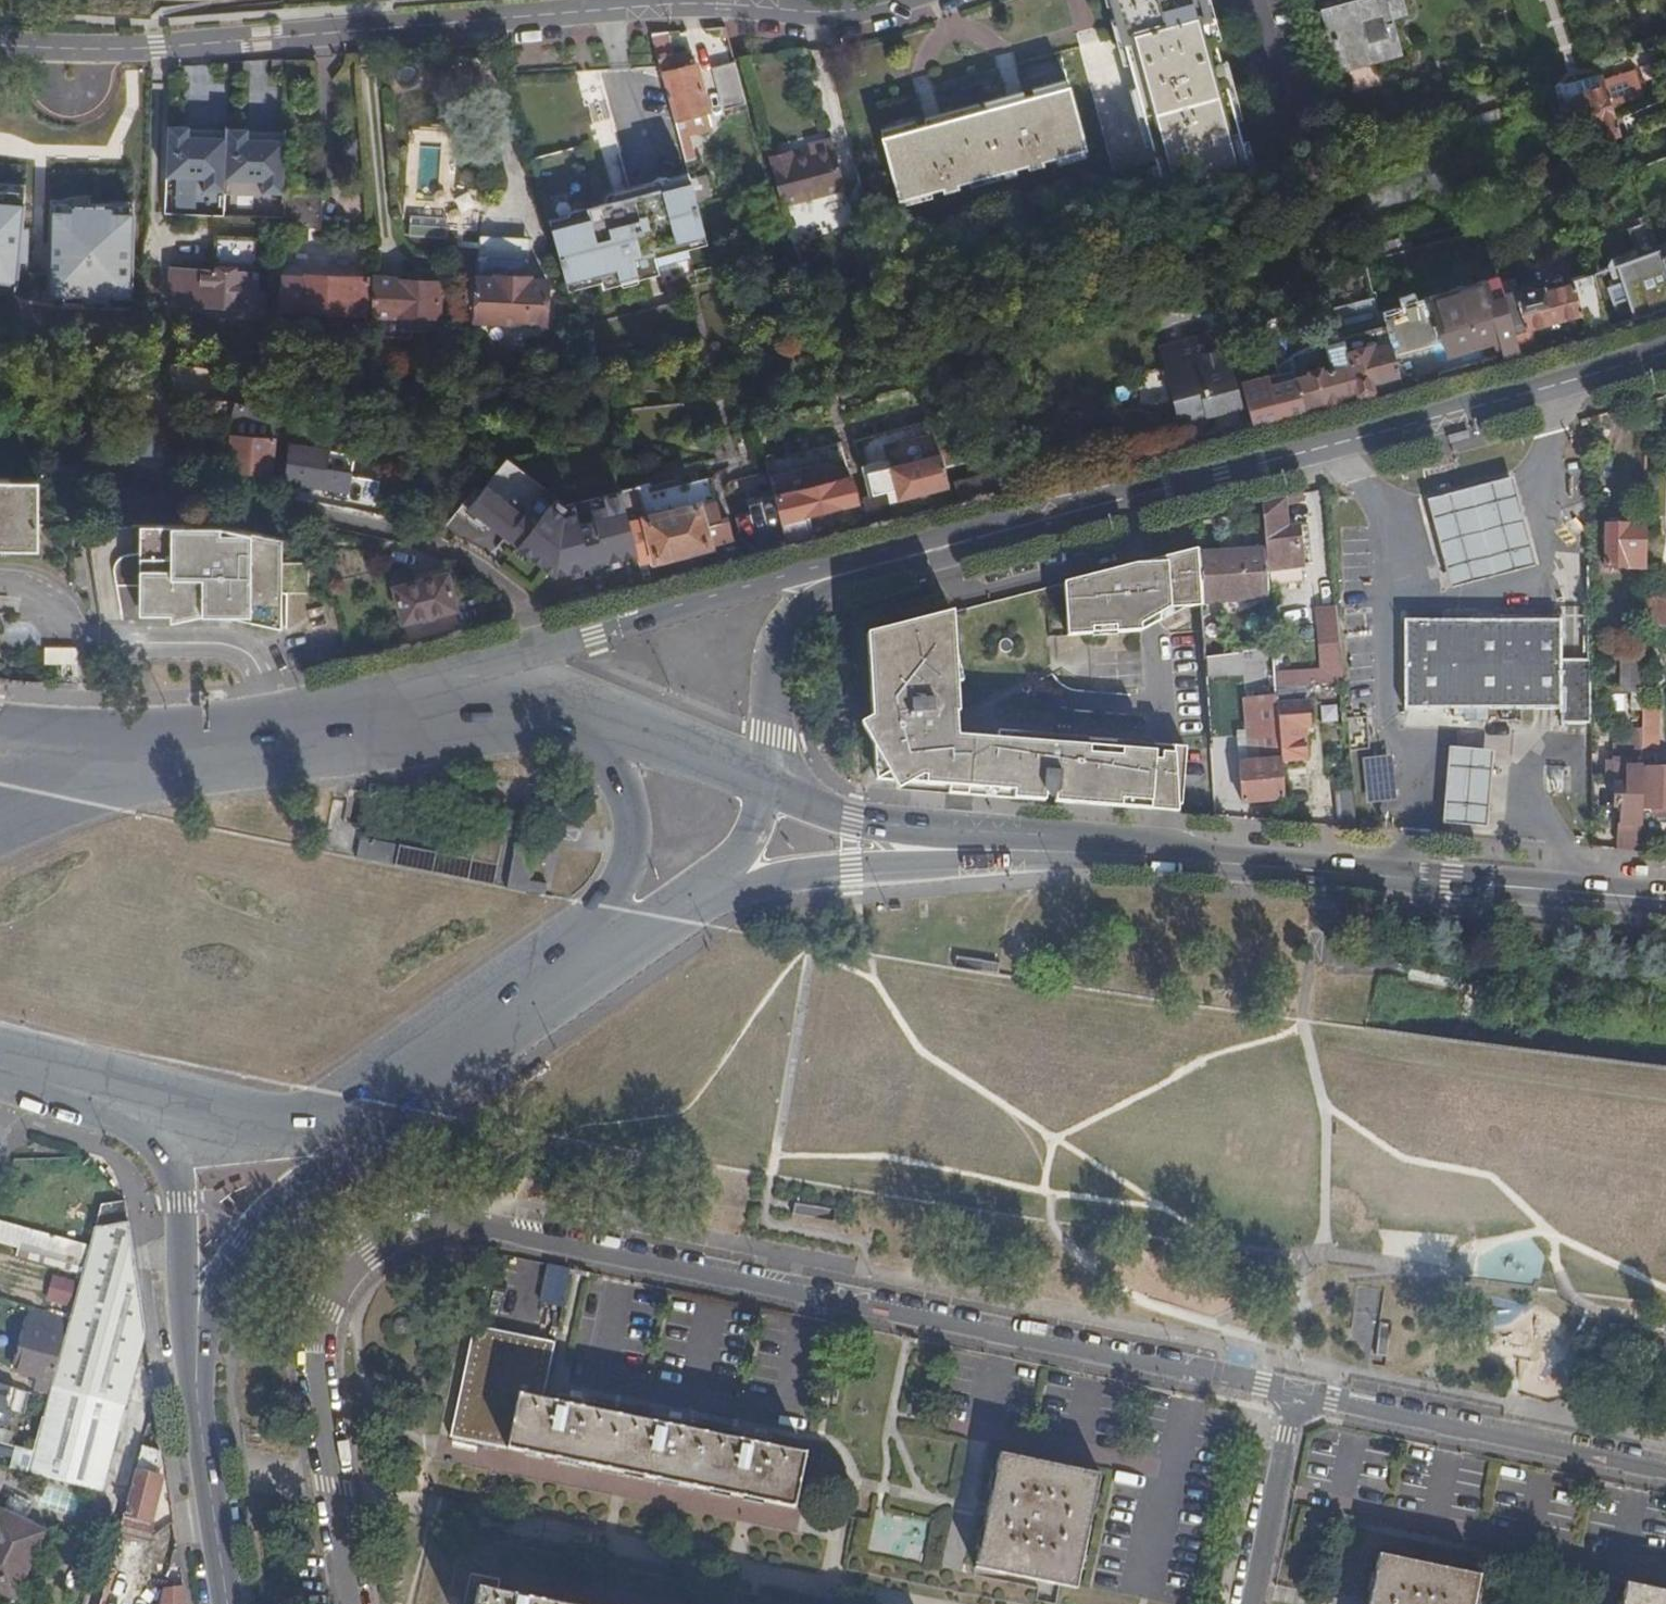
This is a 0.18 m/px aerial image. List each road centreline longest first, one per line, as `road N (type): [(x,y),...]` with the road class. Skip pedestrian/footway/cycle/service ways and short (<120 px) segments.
road 1 (motorway): [(1665,1123),(413,938),(0,853)]
road 2 (motorway): [(0,962),(314,1031),(1665,1222)]
road 3 (residential): [(1298,1394),(463,1219),(406,1227),(346,1274)]
road 4 (residential): [(894,0),(830,10),(722,2),(147,48),(0,42)]
road 5 (secondary): [(915,553),(1665,350)]
road 6 (secondary): [(1016,851),(1665,896)]
road 7 (secondary): [(915,553),(848,559),(406,687)]
road 8 (residential): [(1665,1470),(1298,1394)]
road 9 (residential): [(346,1274),(326,1307),(316,1354),(351,1603)]
road 10 (secondary): [(773,789),(788,623),(804,604),(915,553)]
road 11 (secondary): [(719,888),(1016,851)]
road 12 (secondary): [(169,1100),(198,1374)]
road 13 (secondary): [(1016,851),(853,821),(773,789)]
road 14 (primary): [(586,952),(632,849),(635,822),(600,728)]
road 15 (primary): [(391,1090),(586,952)]
road 16 (primary): [(406,687),(178,753)]
road 17 (primary): [(169,1100),(274,1129),(302,1129),(391,1090)]
road 18 (secondary): [(231,1603),(198,1374)]
road 19 (residential): [(1298,1394),(1251,1603)]
road 20 (secondary): [(198,1374),(232,1260),(291,1192)]
road 21 (primary): [(600,728),(406,687)]
road 22 (primary): [(178,753),(0,804)]
road 23 (secondary): [(773,789),(600,728)]
road 24 (motorway): [(178,753),(0,720)]
road 25 (primary): [(19,1058),(169,1100)]
road 26 (secondary): [(586,952),(719,888)]
road 27 (secondary): [(291,1192),(391,1090)]

